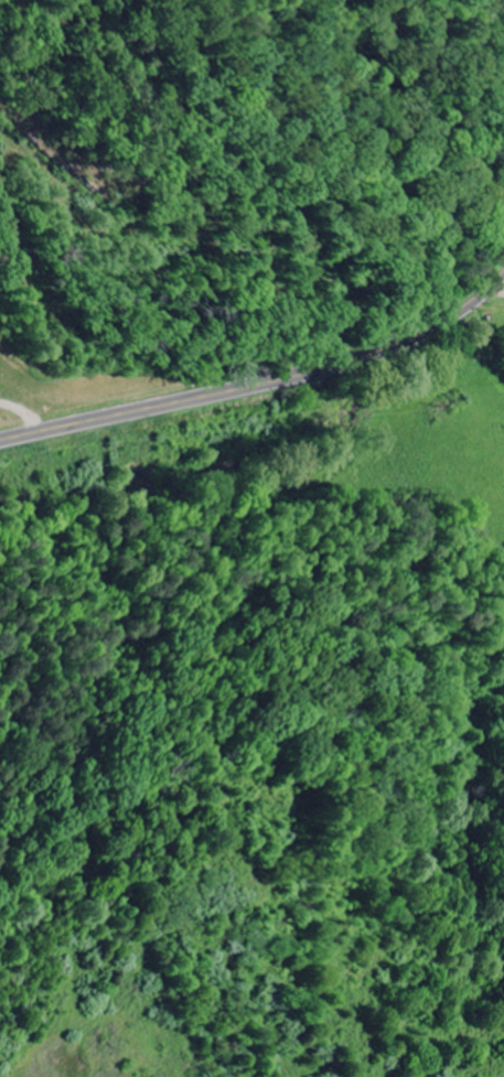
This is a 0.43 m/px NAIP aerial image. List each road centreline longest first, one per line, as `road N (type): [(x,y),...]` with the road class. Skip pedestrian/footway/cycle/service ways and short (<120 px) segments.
road 1 (secondary): [(0,441),(337,365),(416,336),(503,276)]

